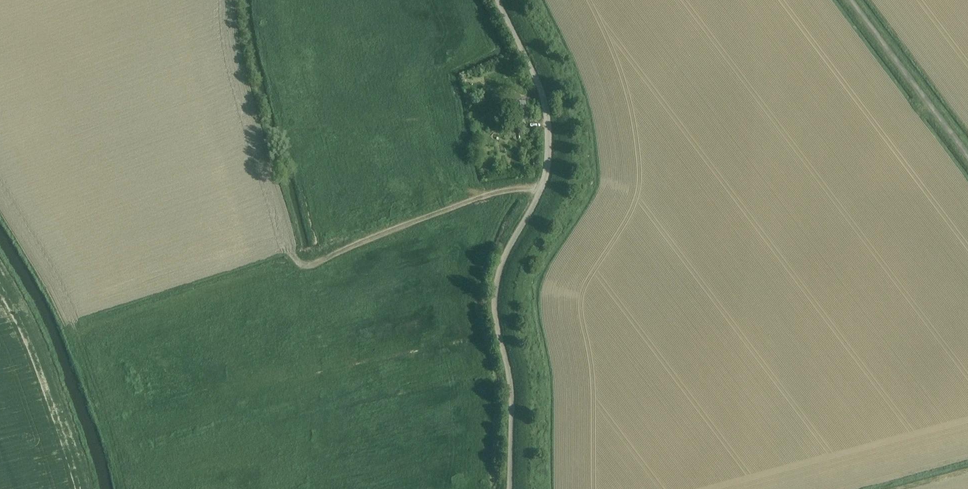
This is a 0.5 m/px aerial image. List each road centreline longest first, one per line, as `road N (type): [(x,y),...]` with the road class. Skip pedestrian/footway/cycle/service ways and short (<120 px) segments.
road 1 (tertiary): [(511,488),(513,395),(494,293),(540,191),(546,122),(535,75),(497,0)]
road 2 (track): [(540,191),(478,198),(313,263),(301,264),(292,250)]
road 3 (track): [(849,0),(967,156)]

